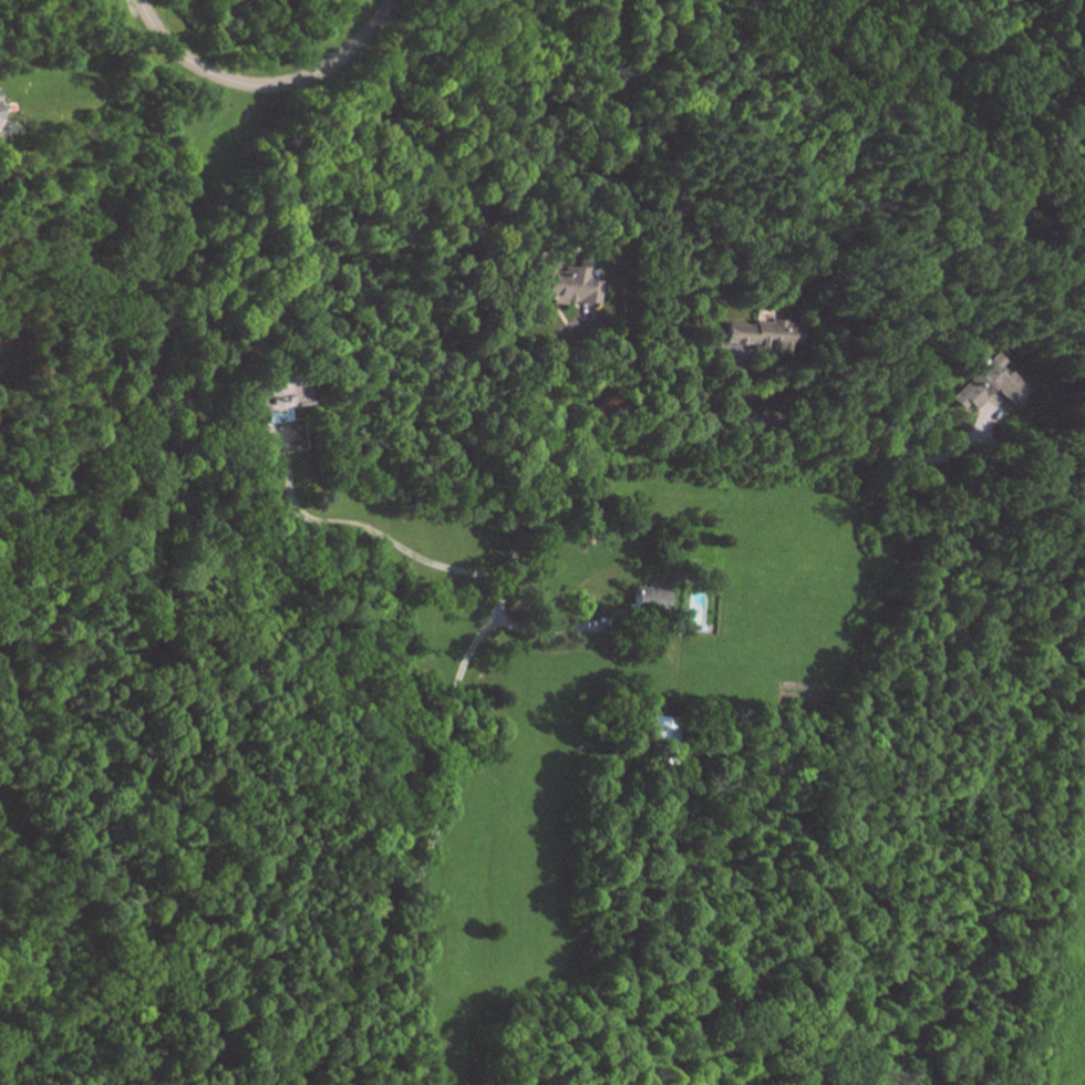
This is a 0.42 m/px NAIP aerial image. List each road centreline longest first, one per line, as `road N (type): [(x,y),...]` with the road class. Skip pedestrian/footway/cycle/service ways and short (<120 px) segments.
road 1 (residential): [(394,0),(341,59),(271,84),(242,84),(189,63),(139,0)]

